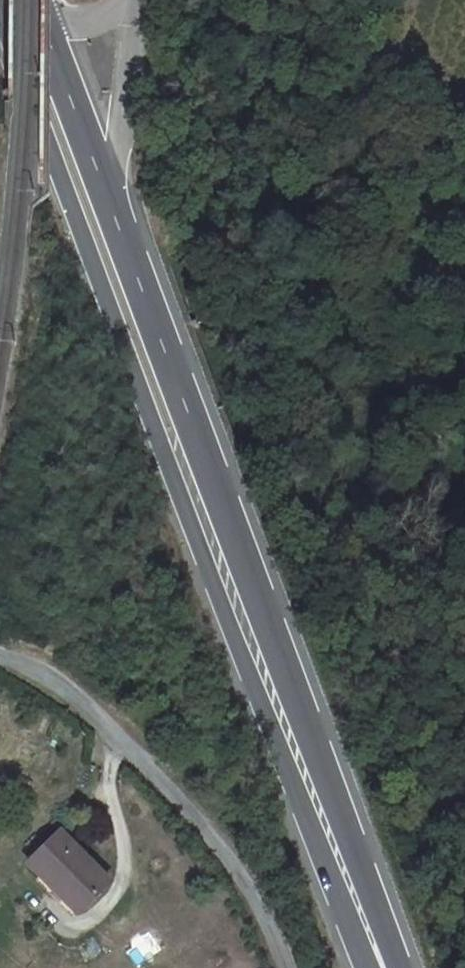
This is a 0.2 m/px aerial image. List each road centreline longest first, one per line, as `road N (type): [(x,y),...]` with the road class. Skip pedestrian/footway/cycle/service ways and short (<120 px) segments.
road 1 (secondary): [(6,0),(370,967)]
road 2 (secondary): [(405,967),(53,0)]
road 3 (unclassified): [(275,967),(204,837),(87,716),(48,685),(0,664)]

